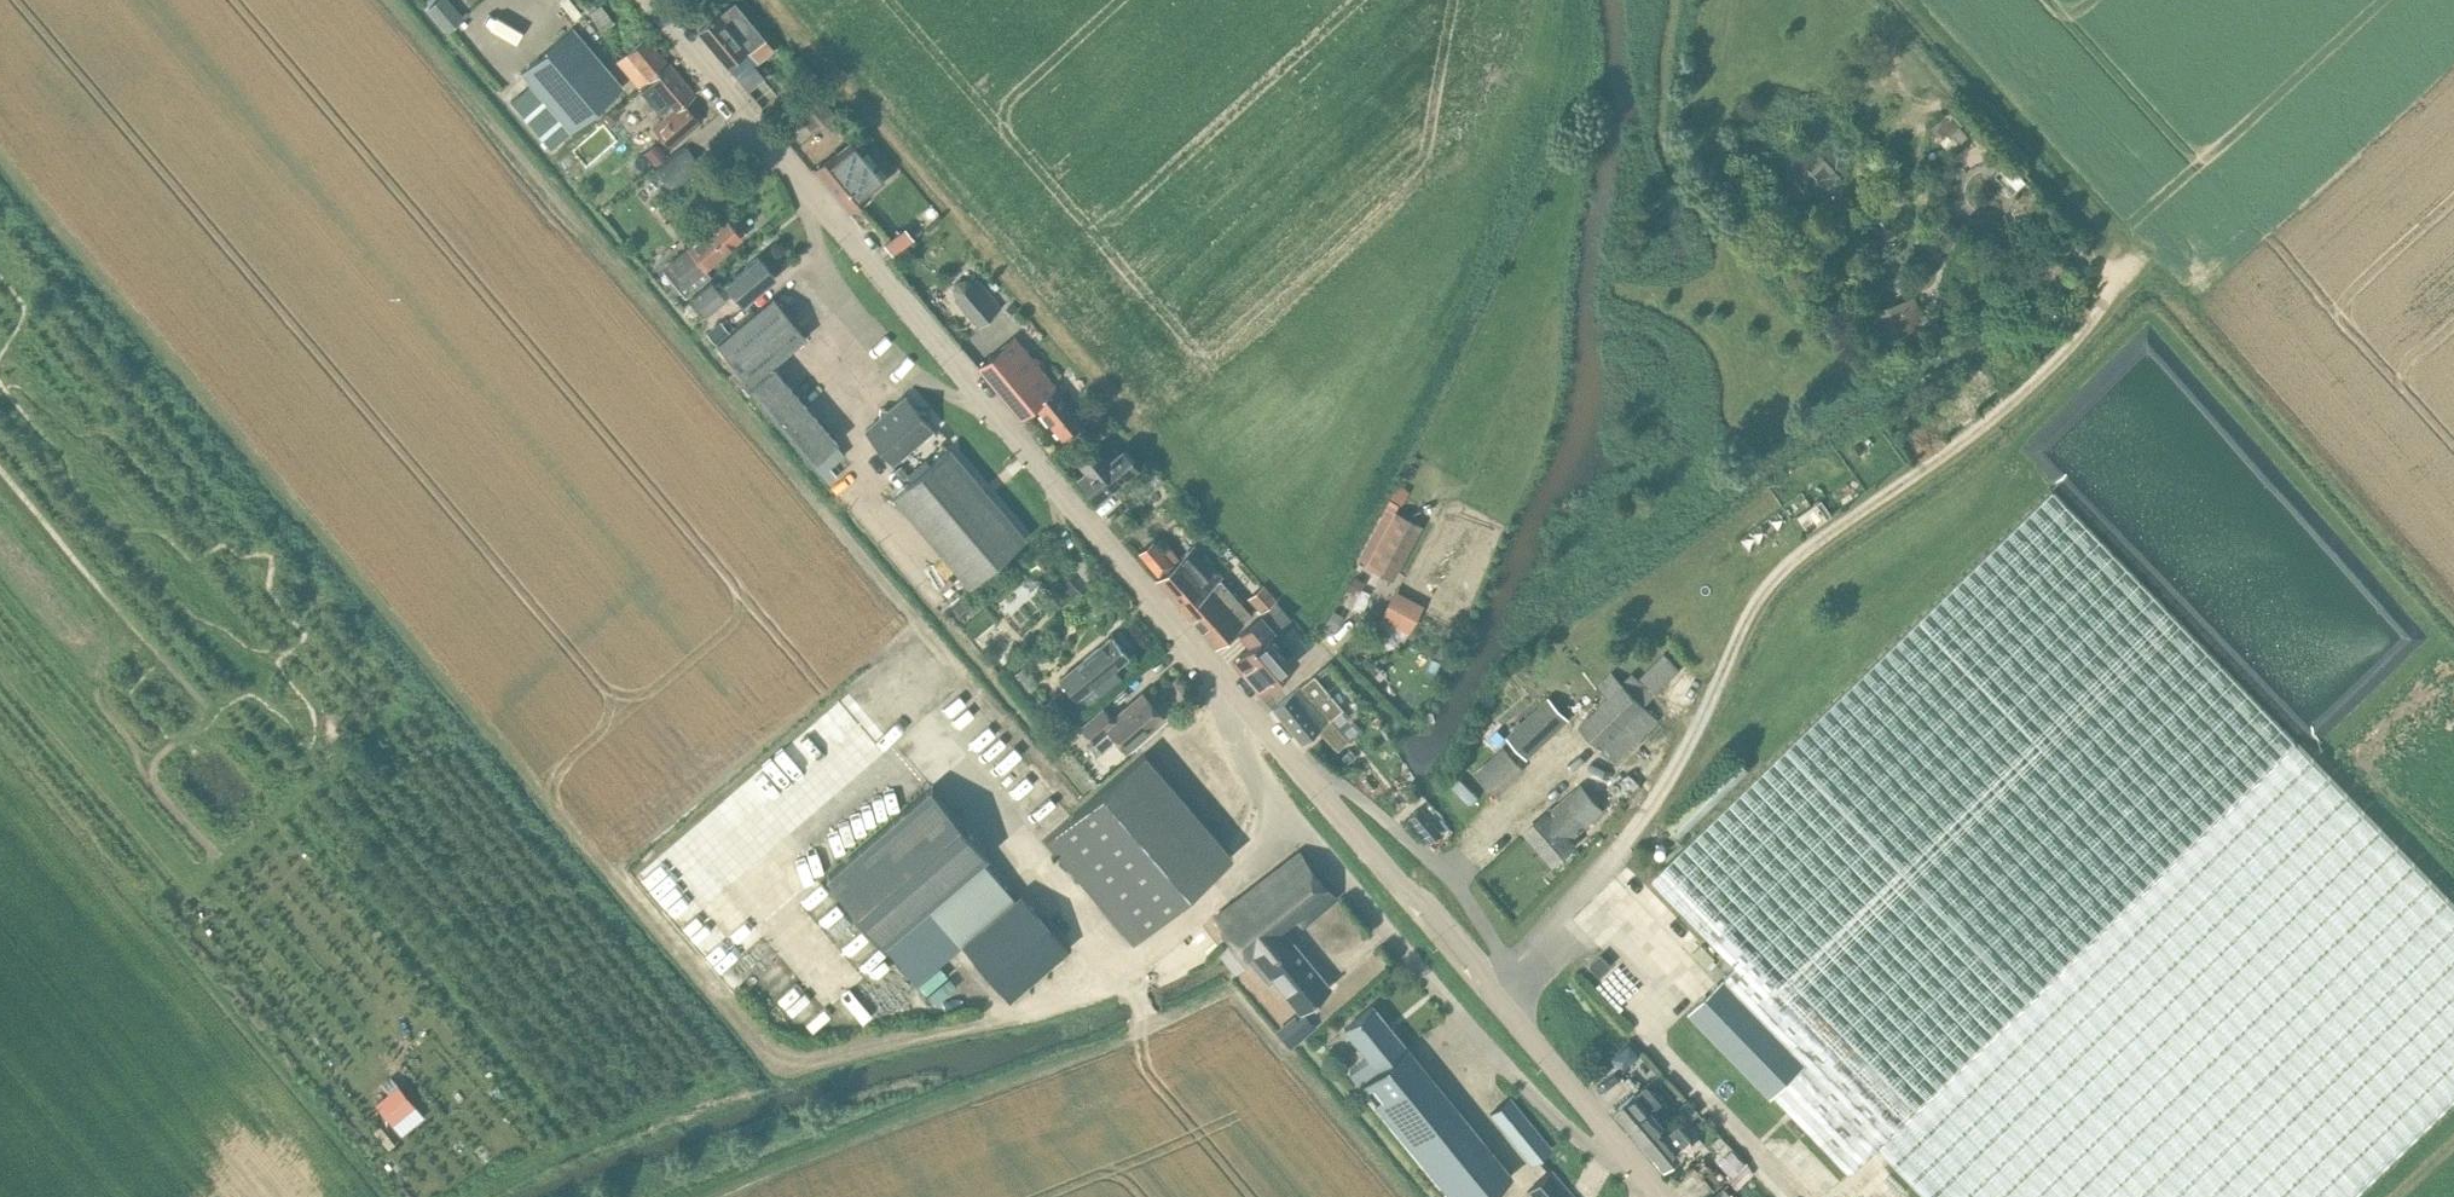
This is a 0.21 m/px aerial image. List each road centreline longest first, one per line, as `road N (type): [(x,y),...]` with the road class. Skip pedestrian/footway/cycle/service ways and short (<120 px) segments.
road 1 (tertiary): [(1667,1196),(1438,915),(1393,878),(1229,699),(654,0)]

